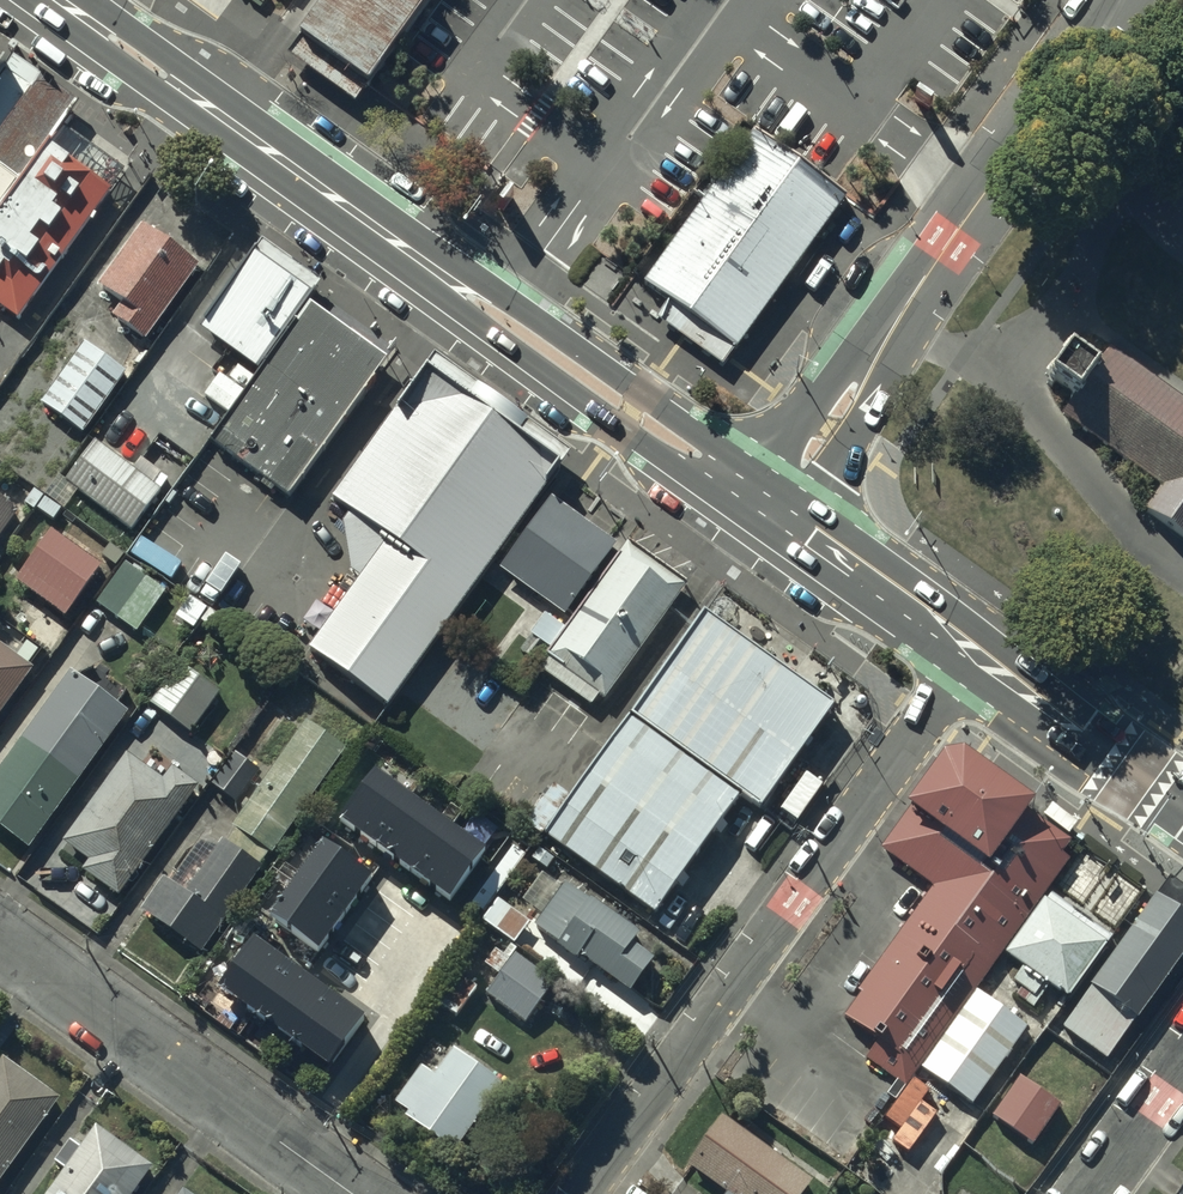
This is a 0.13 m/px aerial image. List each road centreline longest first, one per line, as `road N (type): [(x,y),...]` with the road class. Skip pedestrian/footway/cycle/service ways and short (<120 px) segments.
road 1 (secondary): [(771,514),(56,0)]
road 2 (residential): [(579,1193),(968,658)]
road 3 (unclassified): [(771,514),(961,226),(1124,0)]
road 4 (residential): [(358,1193),(0,937)]
road 5 (secondary): [(1182,813),(968,658)]
road 6 (secondary): [(968,658),(771,514)]
road 7 (residential): [(1182,1065),(1089,1193)]

